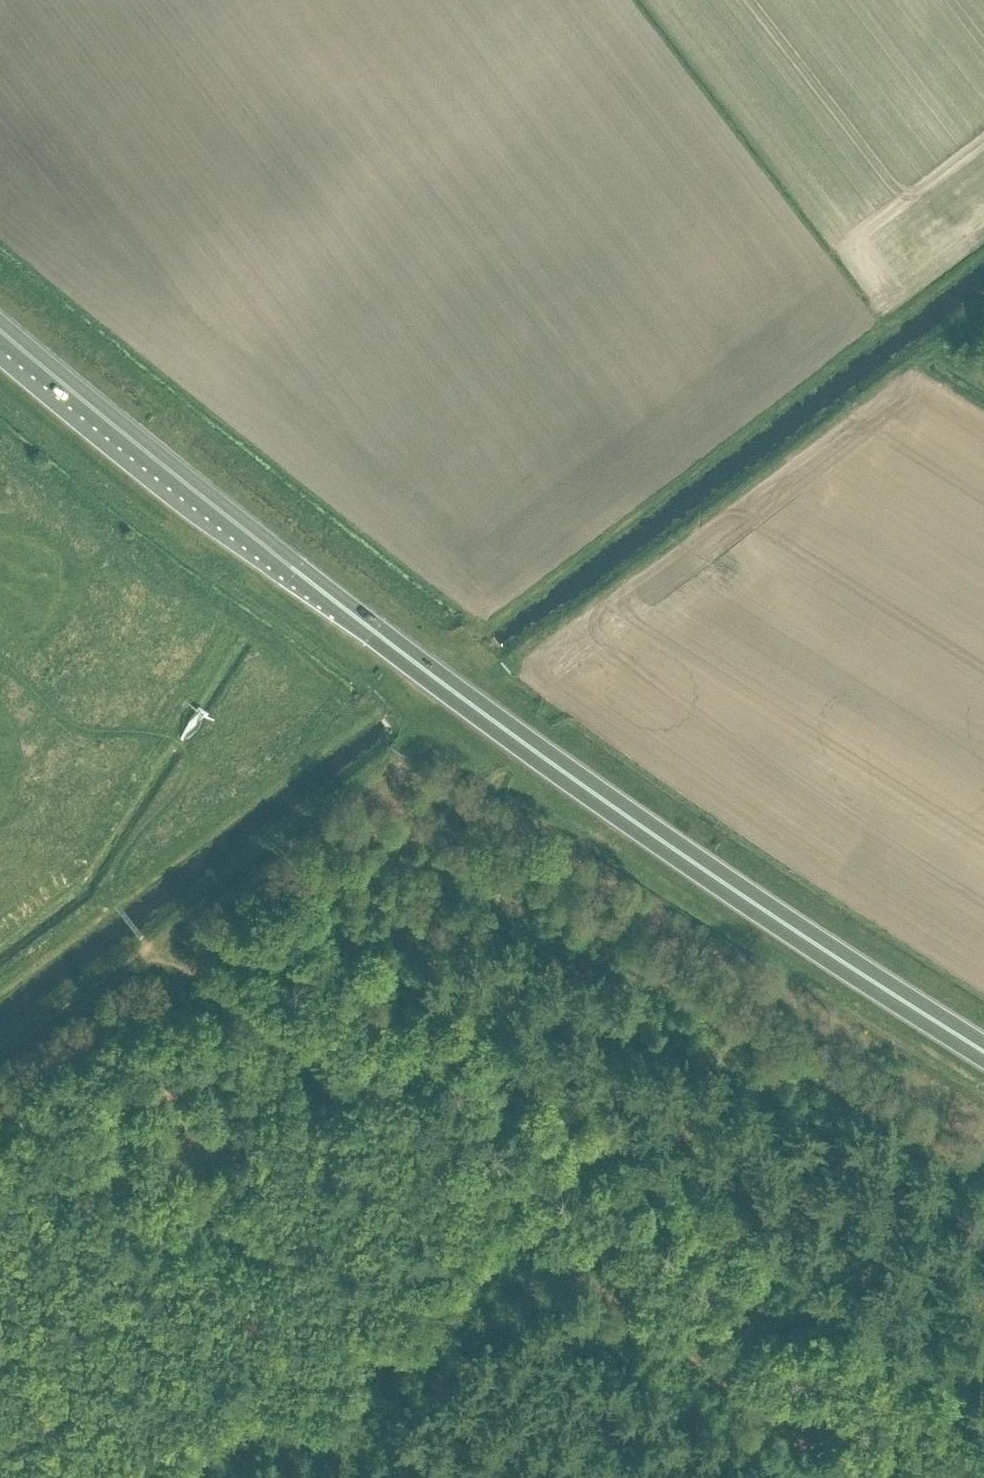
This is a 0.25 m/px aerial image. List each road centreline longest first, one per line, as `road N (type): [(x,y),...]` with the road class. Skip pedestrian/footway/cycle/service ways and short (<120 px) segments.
road 1 (trunk): [(983,1048),(650,830),(457,692),(0,329)]
road 2 (track): [(822,1477),(141,953)]
road 3 (track): [(0,1059),(394,762)]

